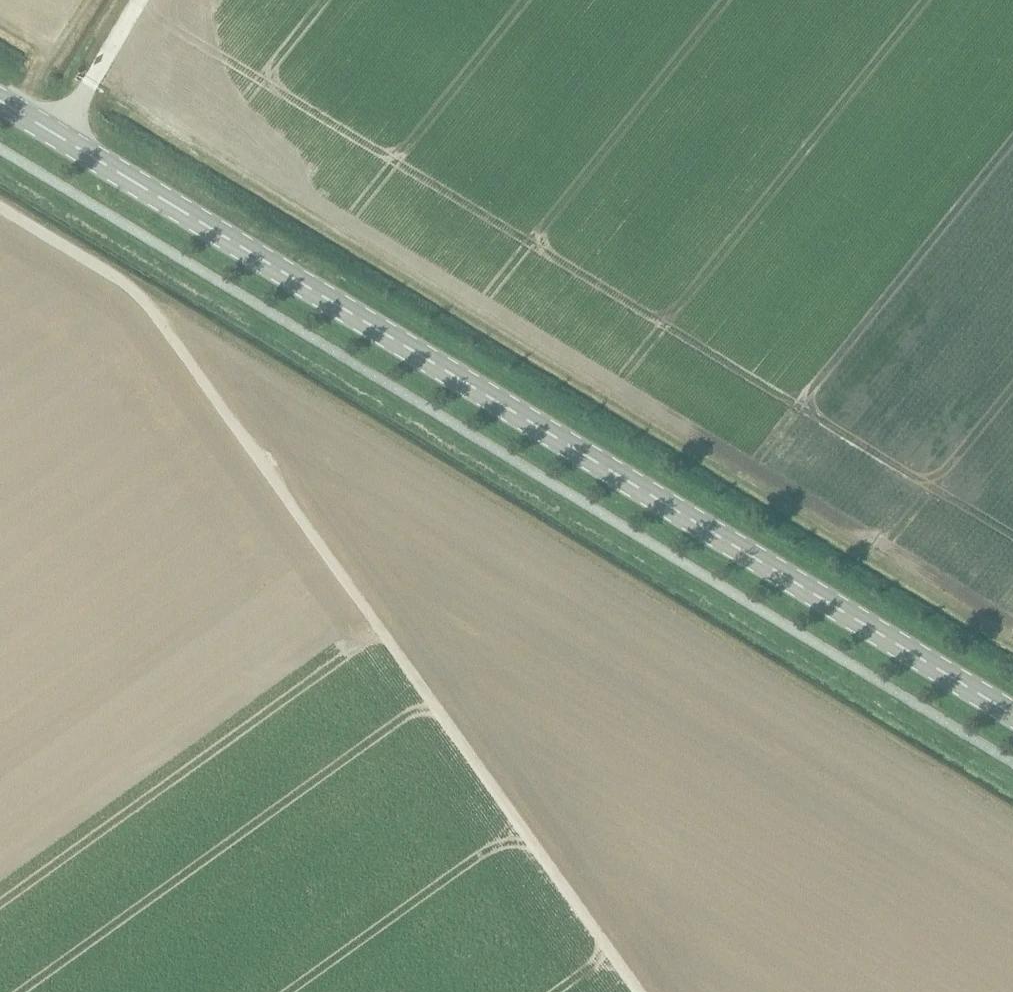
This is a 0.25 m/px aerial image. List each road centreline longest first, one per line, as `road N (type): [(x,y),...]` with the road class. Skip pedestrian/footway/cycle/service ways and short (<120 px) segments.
road 1 (secondary): [(0,101),(1012,716)]
road 2 (track): [(0,212),(138,295),(637,991)]

